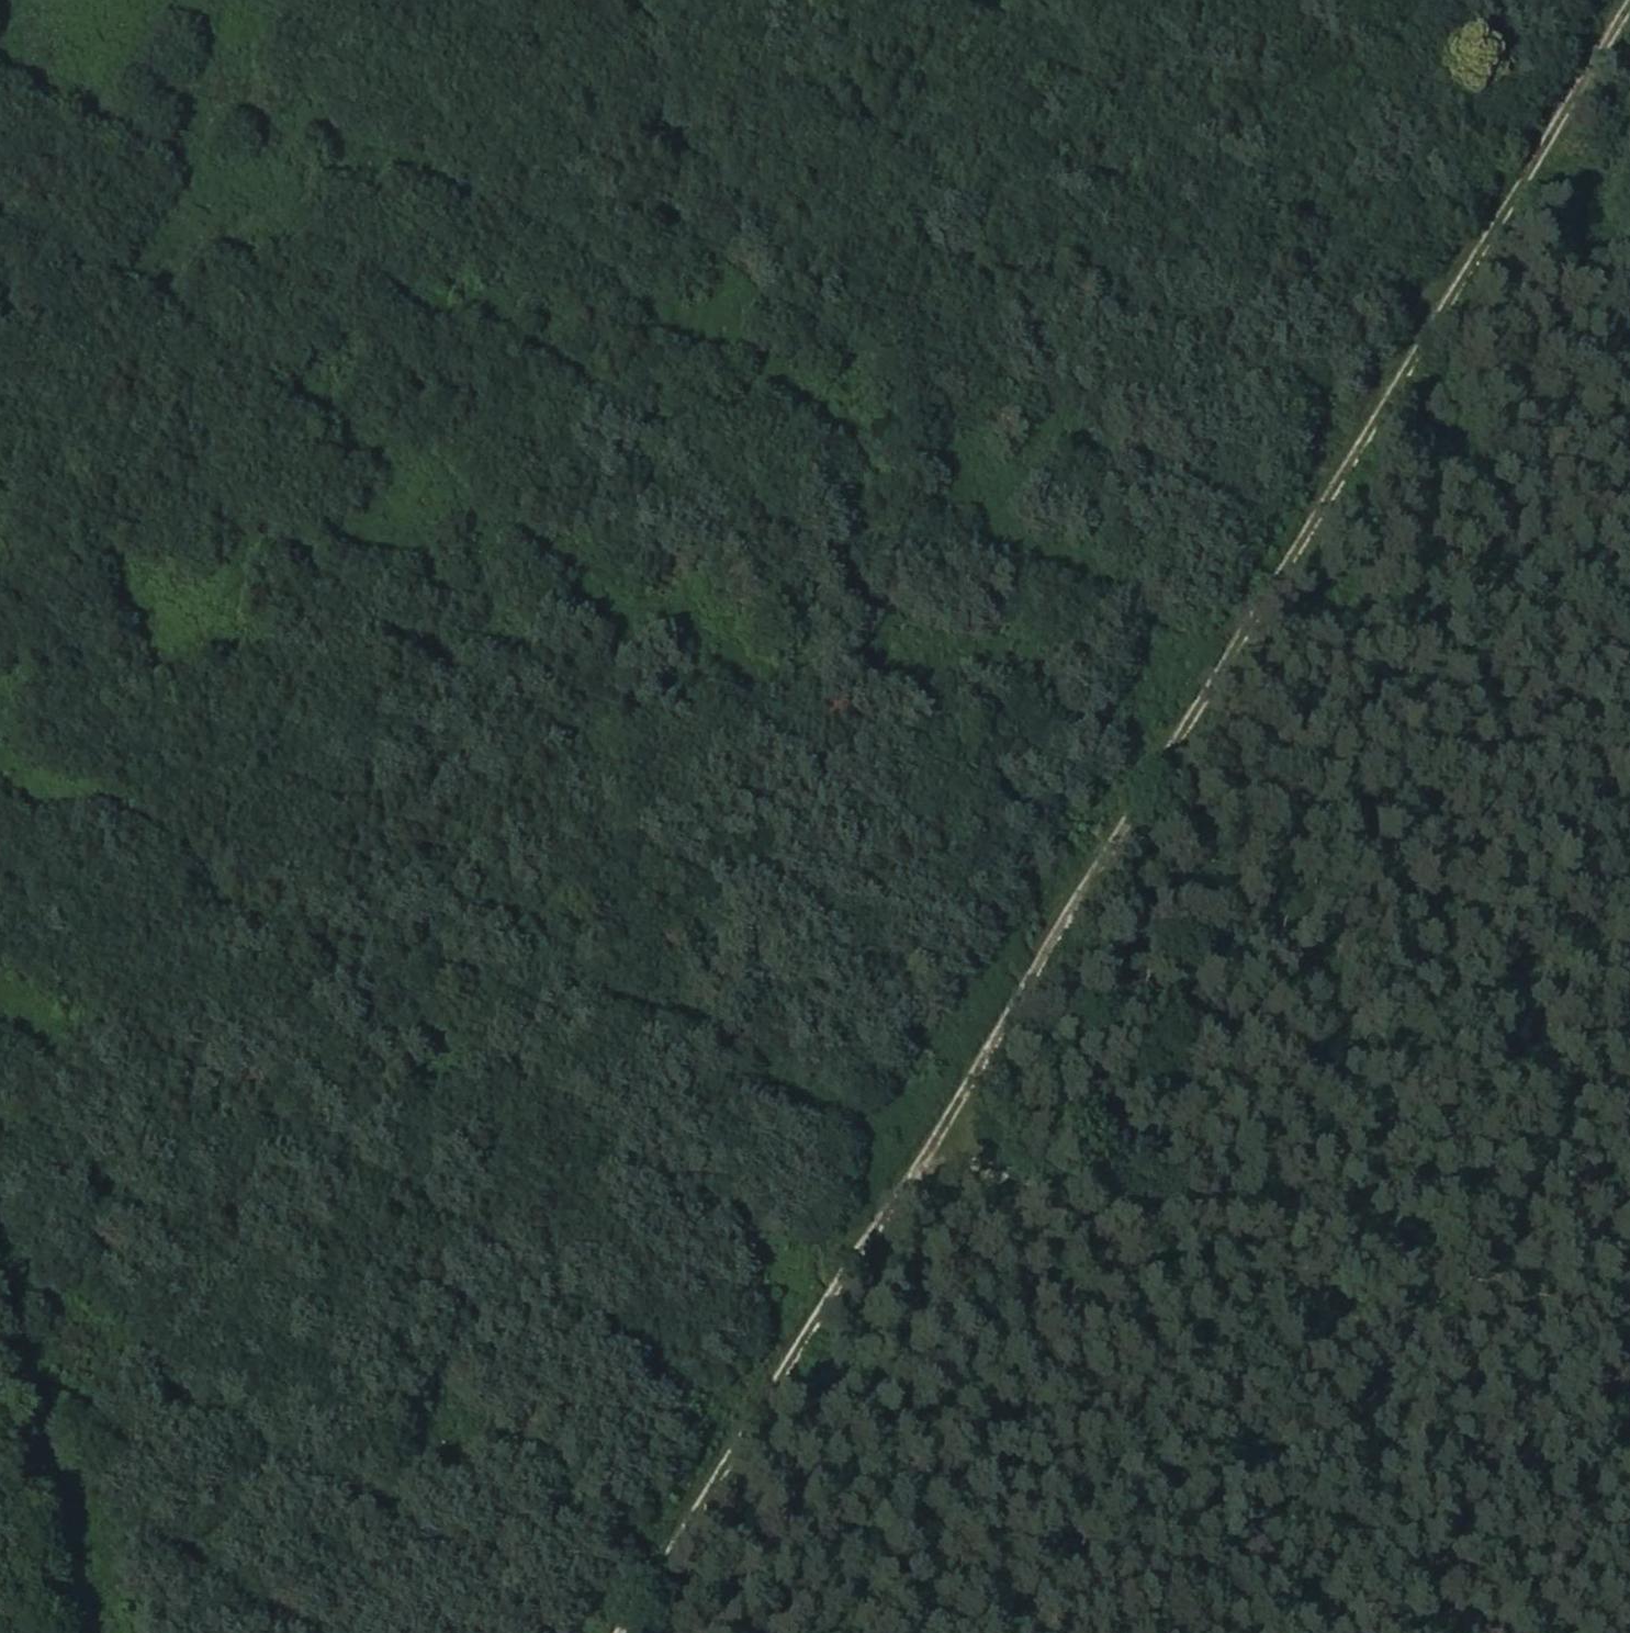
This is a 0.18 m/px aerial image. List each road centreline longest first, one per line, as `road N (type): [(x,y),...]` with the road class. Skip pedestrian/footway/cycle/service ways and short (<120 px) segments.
road 1 (track): [(1629,13),(1024,983),(930,1153),(832,1290),(620,1632)]
road 2 (track): [(930,1153),(1629,1314)]
road 3 (track): [(0,1275),(92,1632)]

